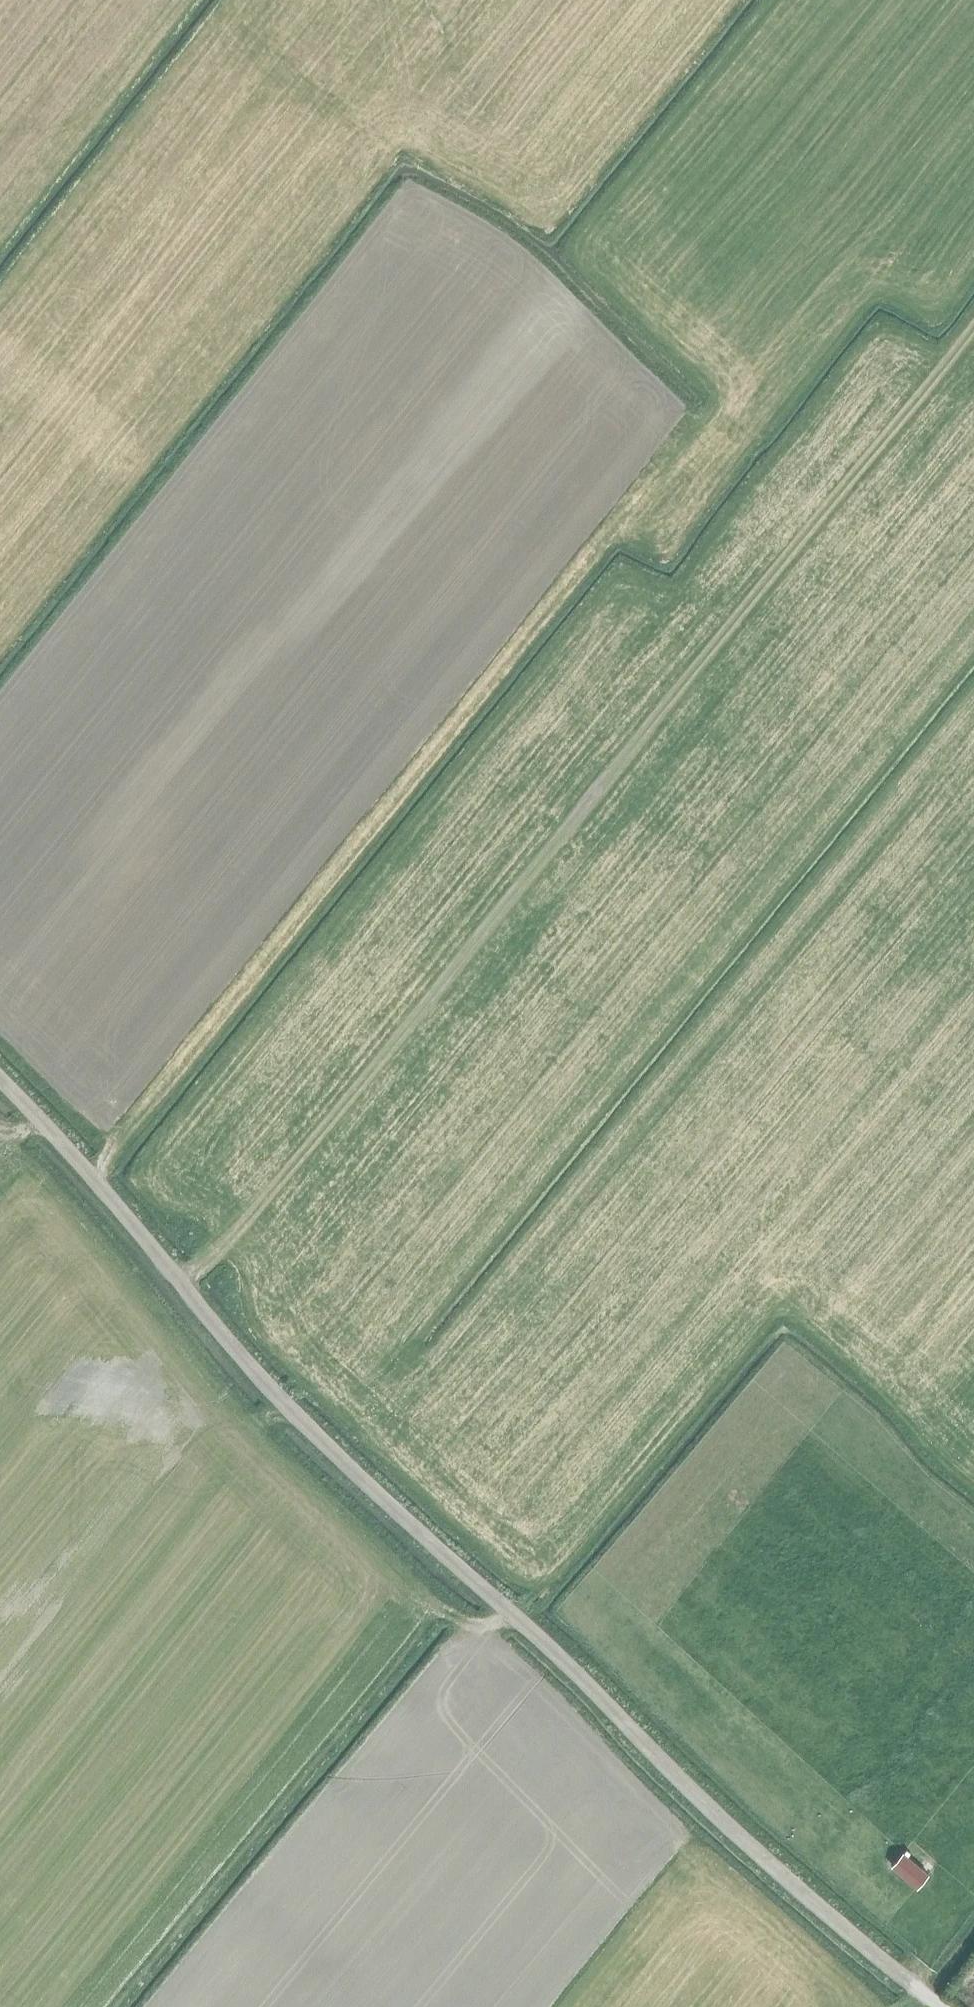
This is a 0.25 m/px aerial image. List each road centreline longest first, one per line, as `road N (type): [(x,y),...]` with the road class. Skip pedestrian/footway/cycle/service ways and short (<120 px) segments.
road 1 (track): [(908,1983),(289,1405),(103,1184),(0,1079)]

